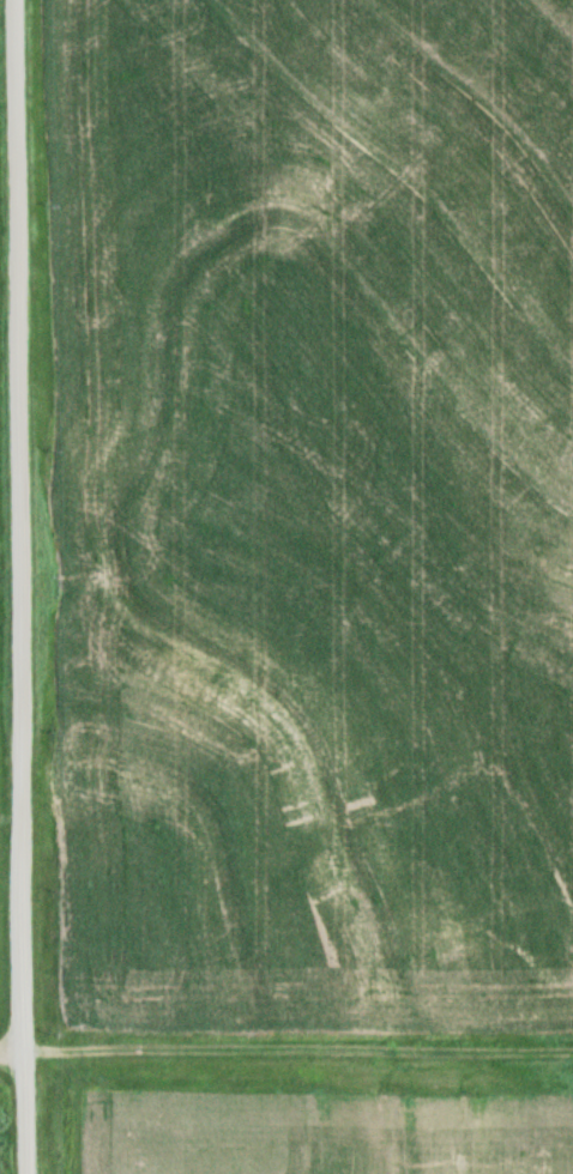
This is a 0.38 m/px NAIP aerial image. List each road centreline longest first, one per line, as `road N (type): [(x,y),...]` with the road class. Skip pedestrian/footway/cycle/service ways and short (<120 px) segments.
road 1 (tertiary): [(33,1173),(22,0)]

